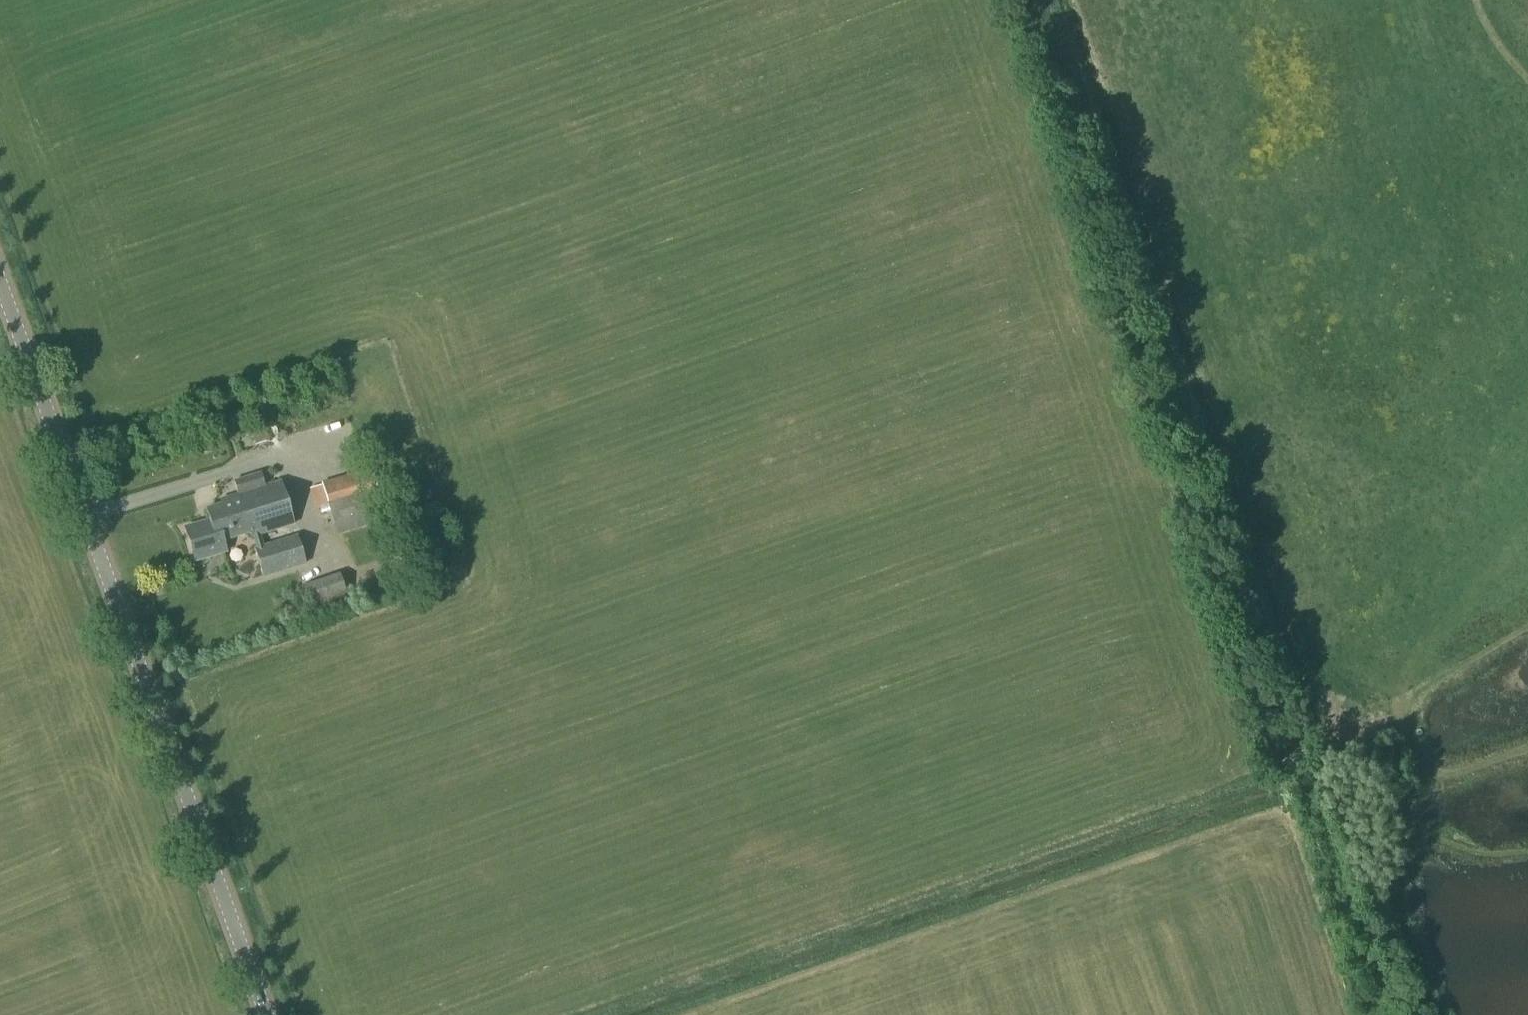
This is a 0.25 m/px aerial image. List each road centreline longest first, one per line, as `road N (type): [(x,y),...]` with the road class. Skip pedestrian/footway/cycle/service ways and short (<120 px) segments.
road 1 (track): [(1037,0),(1285,765),(1275,800),(665,1014)]
road 2 (tertiary): [(266,1014),(0,284)]

